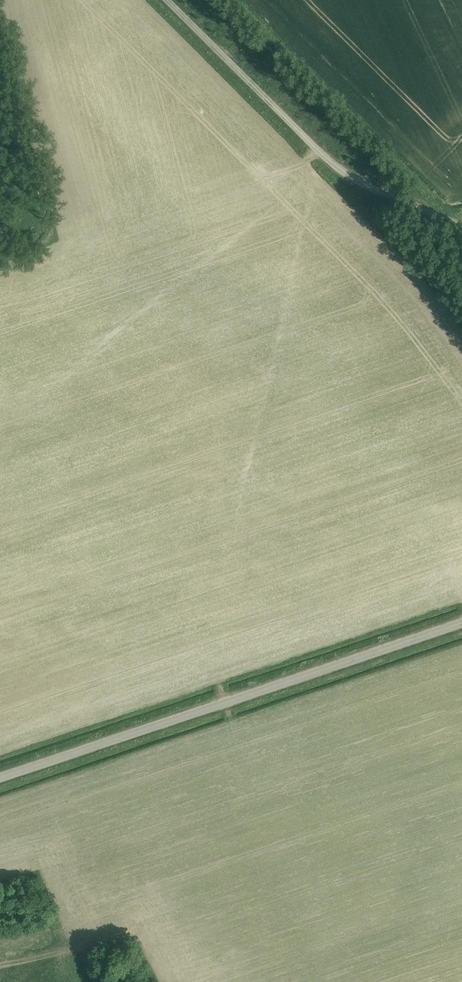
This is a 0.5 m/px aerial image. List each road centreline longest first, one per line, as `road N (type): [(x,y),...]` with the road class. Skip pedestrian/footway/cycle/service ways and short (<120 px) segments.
road 1 (unclassified): [(0,776),(461,621)]
road 2 (unclassified): [(461,228),(332,165),(175,0)]
road 3 (track): [(0,962),(60,958),(125,933),(136,937),(159,981)]

